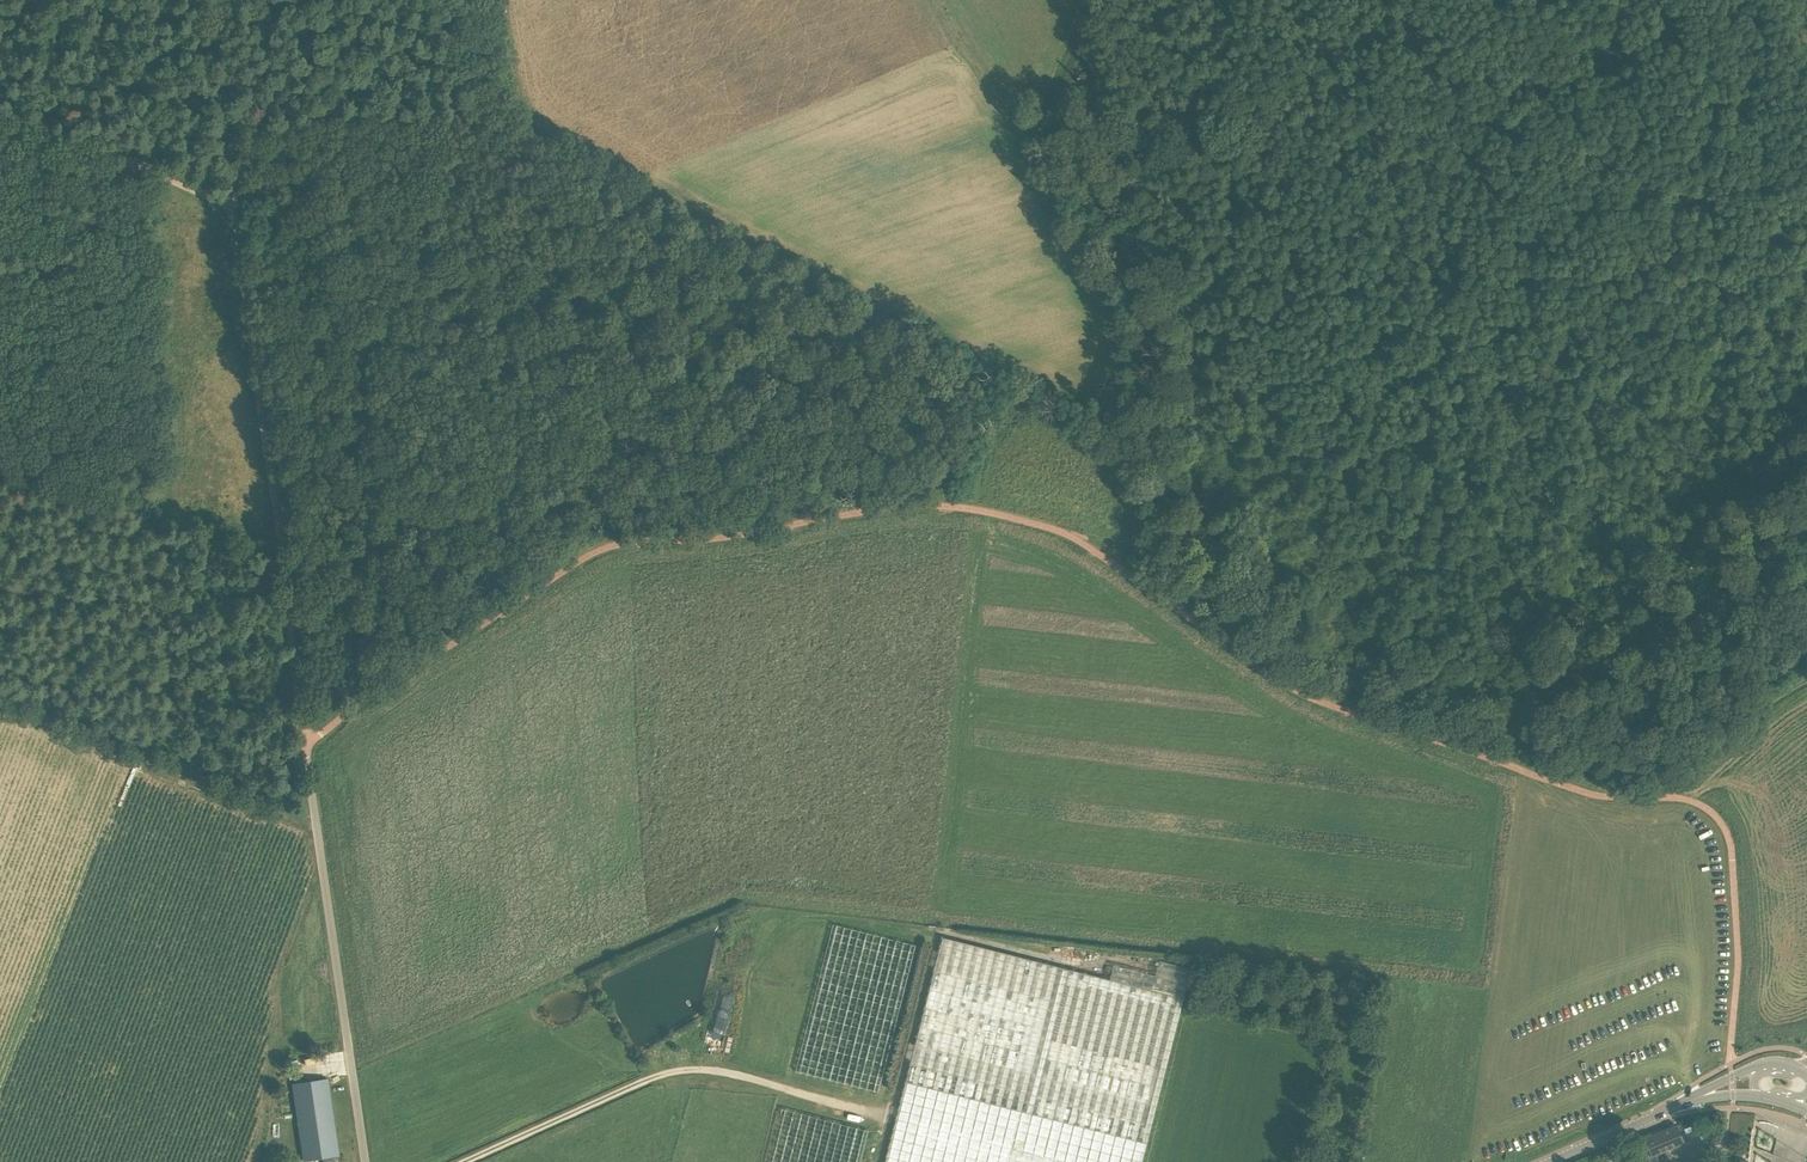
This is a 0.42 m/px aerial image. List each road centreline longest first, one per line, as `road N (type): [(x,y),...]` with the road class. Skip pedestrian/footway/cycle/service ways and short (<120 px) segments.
road 1 (unclassified): [(0,115),(234,204),(368,1161)]
road 2 (track): [(1088,169),(1156,328),(1158,482),(1197,547)]
road 3 (track): [(0,705),(317,825)]
road 4 (track): [(1463,698),(1308,653),(1276,631),(1197,547)]
road 5 (track): [(934,0),(1004,113),(1088,169)]
road 6 (track): [(1666,788),(1623,747),(1463,698)]
road 7 (track): [(234,204),(208,0)]
road 8 (secondary): [(1549,1161),(1685,1101)]
road 9 (track): [(1197,547),(1139,549),(1073,536)]

